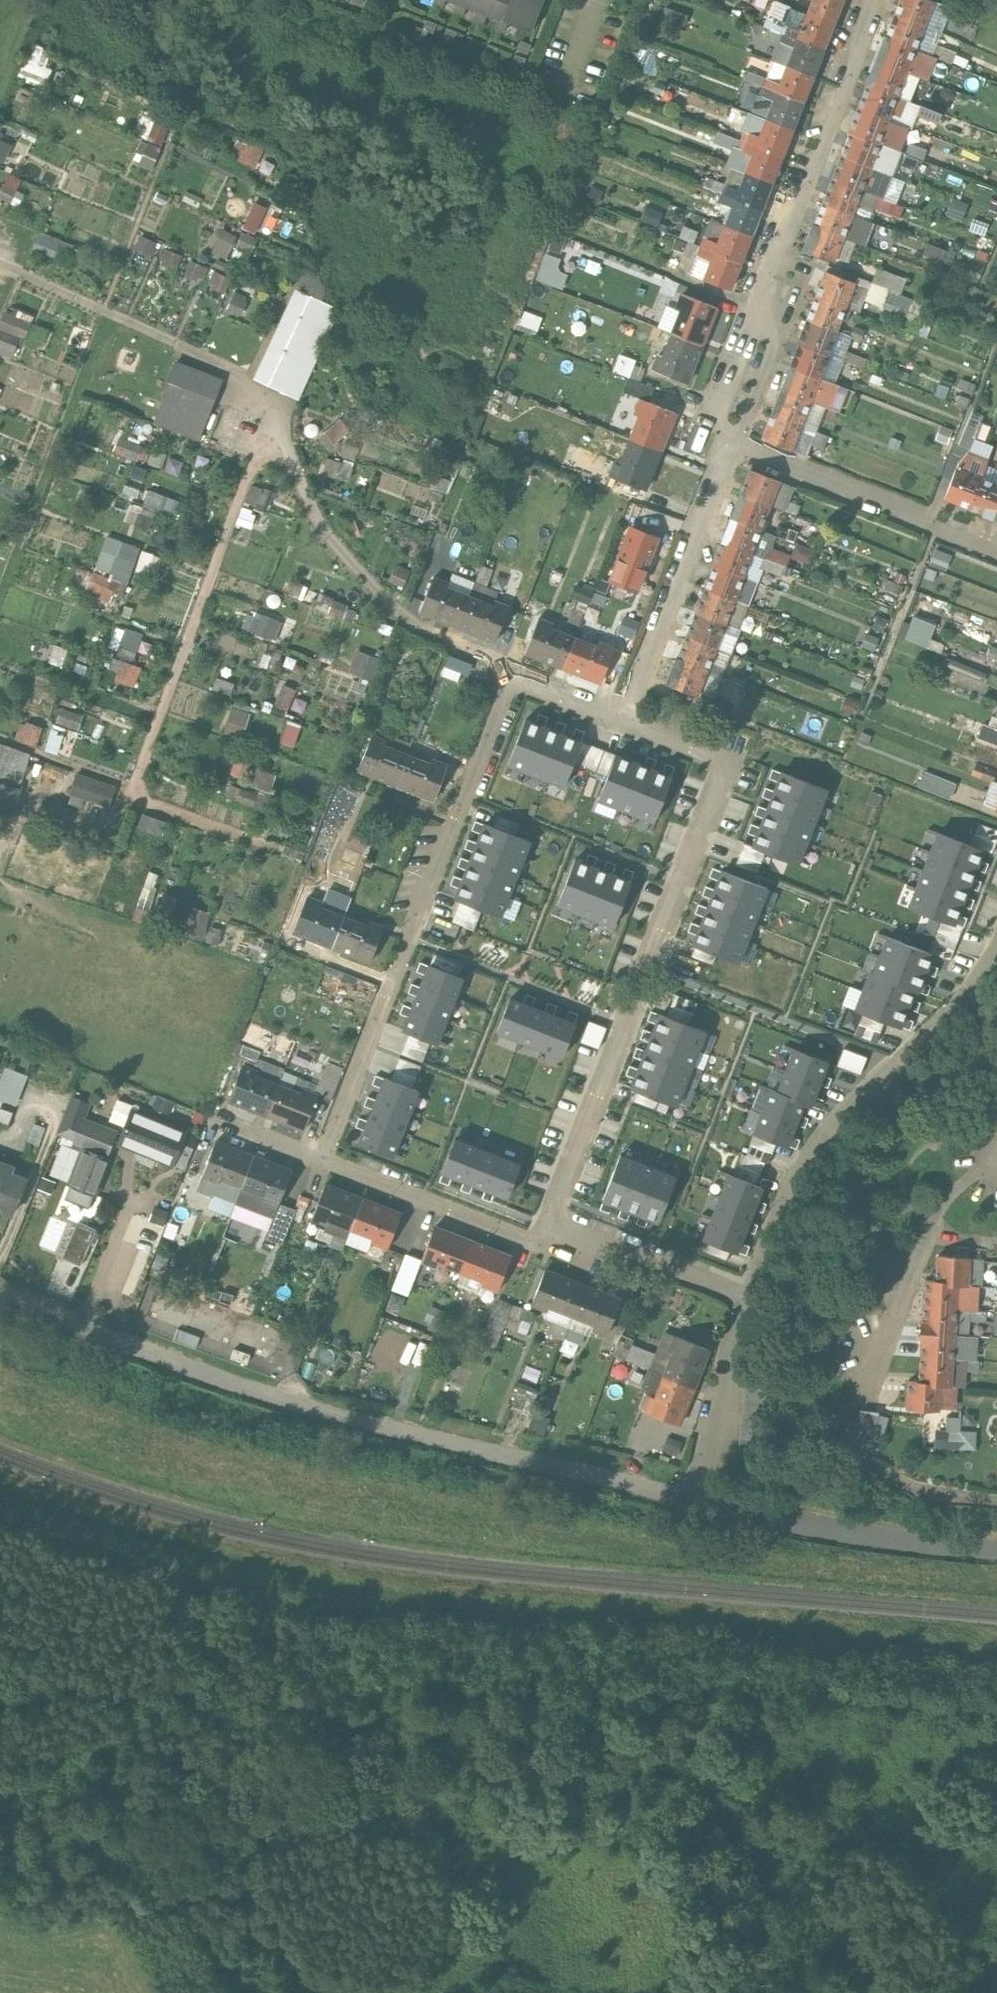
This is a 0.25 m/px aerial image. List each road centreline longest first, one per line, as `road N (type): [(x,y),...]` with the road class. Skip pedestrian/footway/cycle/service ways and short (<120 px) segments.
road 1 (track): [(0,1758),(317,1714),(487,1675),(689,1680),(996,1713)]
road 2 (residential): [(682,1504),(384,1436),(246,1394),(96,1342),(0,1295)]
road 3 (residential): [(623,726),(713,762),(718,795),(546,1222)]
road 4 (track): [(0,264),(226,368),(261,397),(312,513),(403,619)]
road 5 (residential): [(517,686),(503,695),(319,1167)]
road 6 (residential): [(874,0),(766,262),(767,344),(732,443)]
road 7 (residential): [(996,958),(936,1038),(826,1145),(787,1195),(750,1302)]
road 8 (residential): [(996,1552),(682,1504)]
road 9 (residential): [(732,443),(623,726)]
road 10 (residential): [(996,551),(732,443)]
road 11 (residential): [(319,1167),(534,1251),(546,1222)]
road 12 (residential): [(996,1159),(946,1200),(872,1352)]
road 13 (residential): [(546,1222),(750,1302)]
road 14 (residential): [(750,1302),(682,1504)]
road 15 (residential): [(517,686),(498,662),(403,619)]

